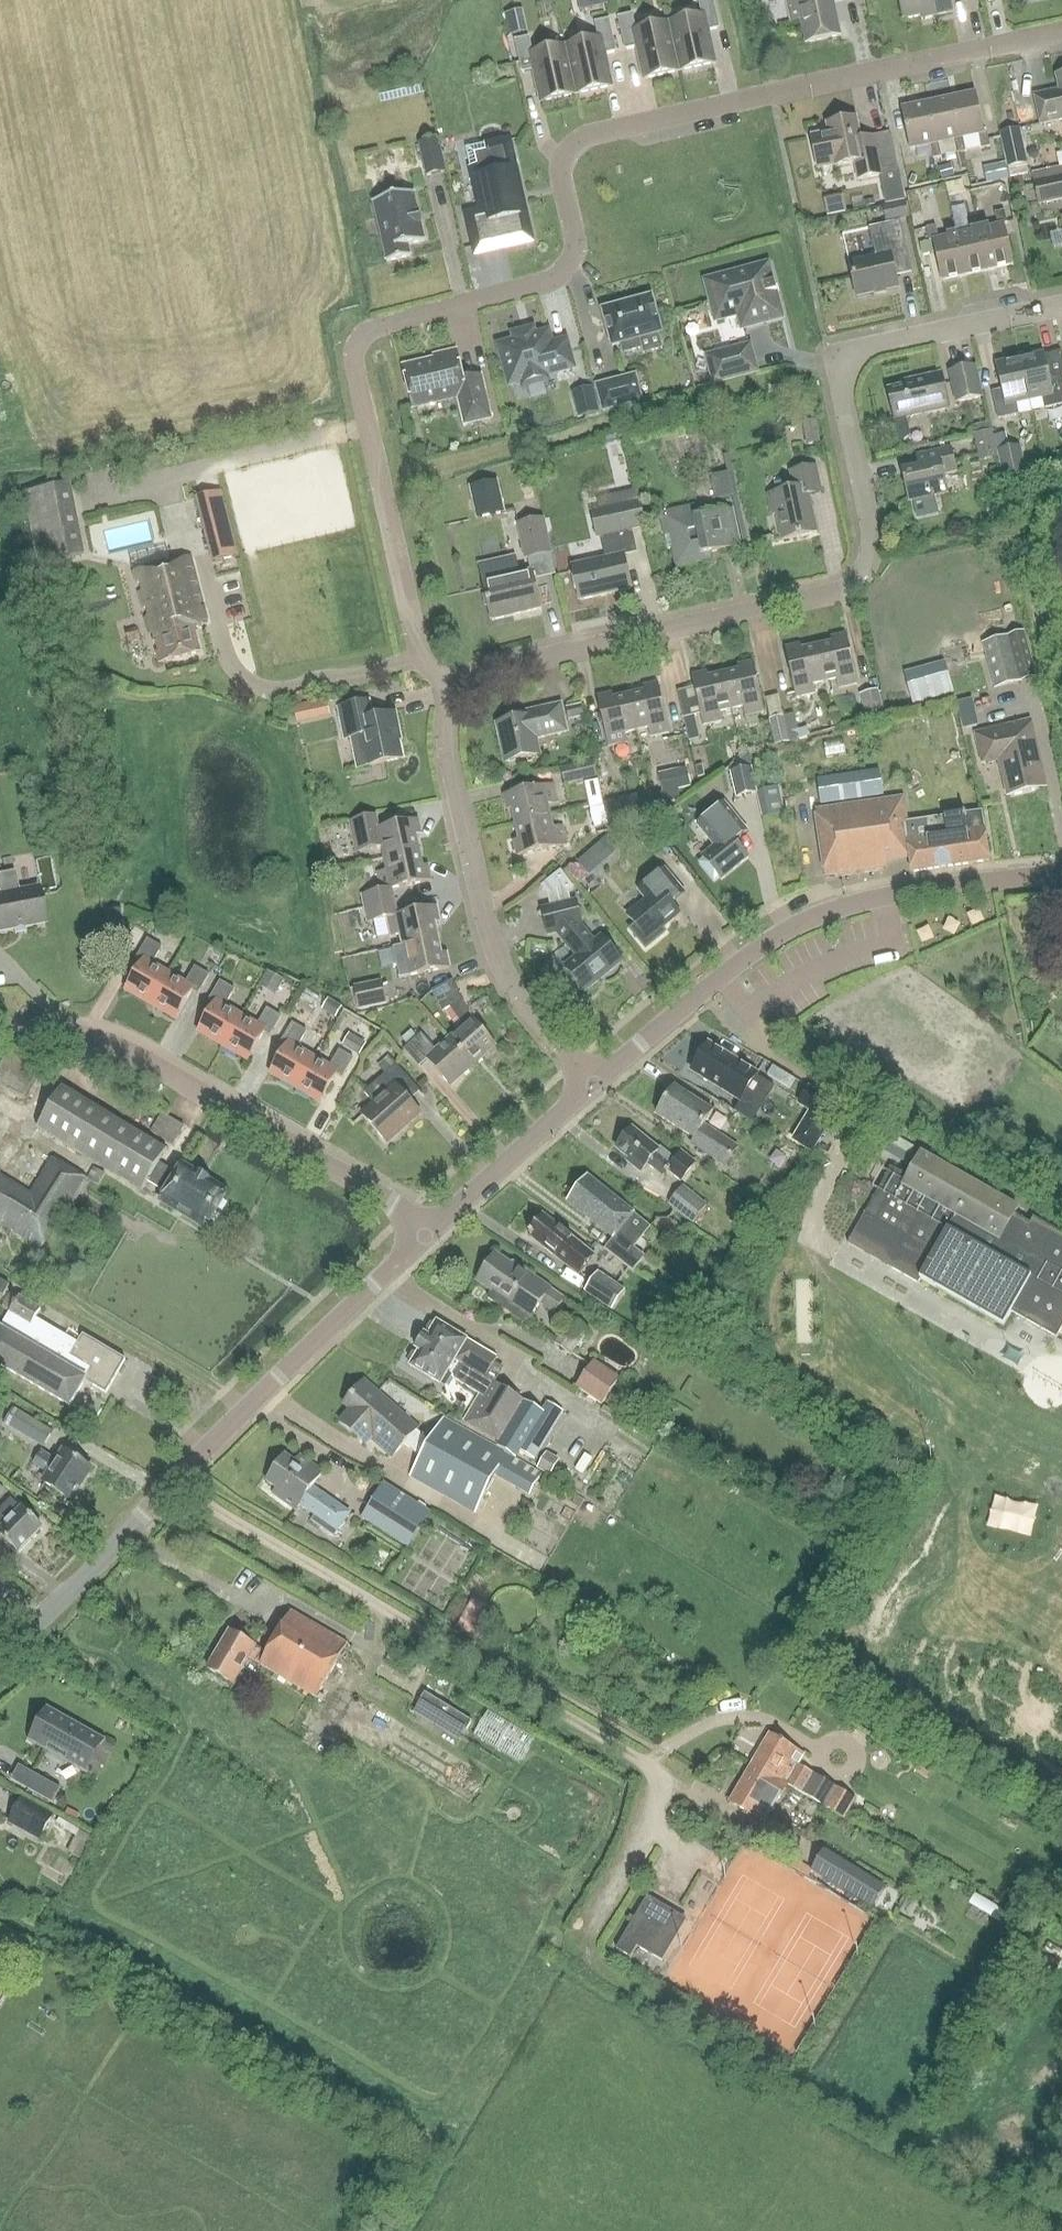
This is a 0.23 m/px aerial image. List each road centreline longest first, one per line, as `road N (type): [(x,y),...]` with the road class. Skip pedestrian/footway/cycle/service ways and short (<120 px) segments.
road 1 (track): [(172,1484),(649,1768),(650,1820),(588,1929),(586,1953),(1046,2230)]
road 2 (residential): [(443,686),(418,660),(354,367),(359,341),(386,325),(548,282),(565,269),(577,245),(560,170),(566,150),(588,135),(1061,30)]
road 3 (residential): [(443,686),(840,592),(863,575),(872,522),(833,357),(1061,307)]
road 4 (tertiary): [(0,1658),(434,1227)]
road 5 (tertiary): [(593,1083),(739,960),(831,912),(920,889),(1061,872)]
road 6 (residential): [(0,1024),(45,1025),(117,1044),(434,1227)]
road 7 (residential): [(593,1083),(507,981),(487,932),(445,755),(443,686)]
road 8 (tertiary): [(434,1227),(593,1083)]

